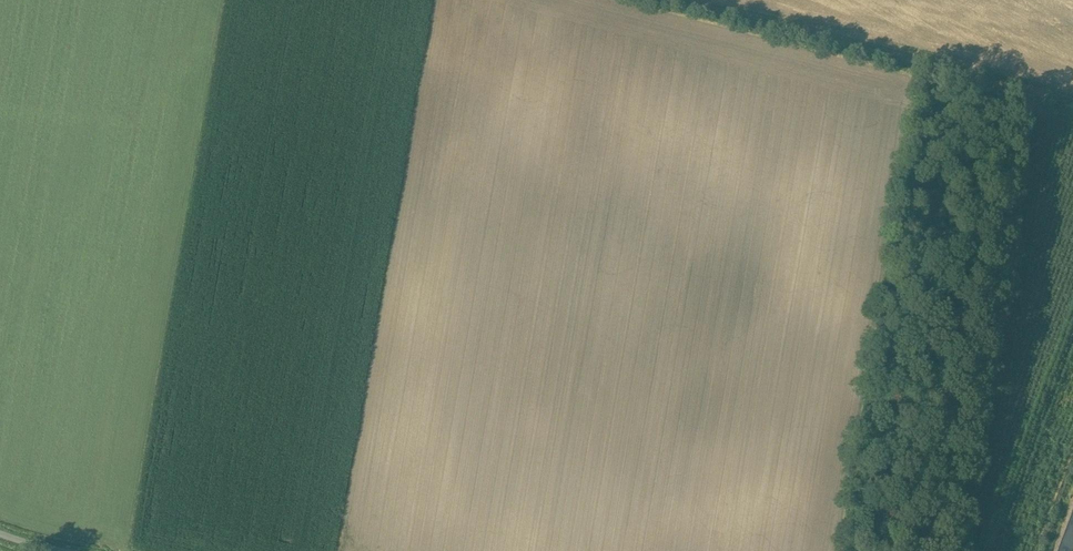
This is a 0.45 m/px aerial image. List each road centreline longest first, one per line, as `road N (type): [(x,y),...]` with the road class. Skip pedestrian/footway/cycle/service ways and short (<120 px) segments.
road 1 (track): [(694,0),(1013,84)]

